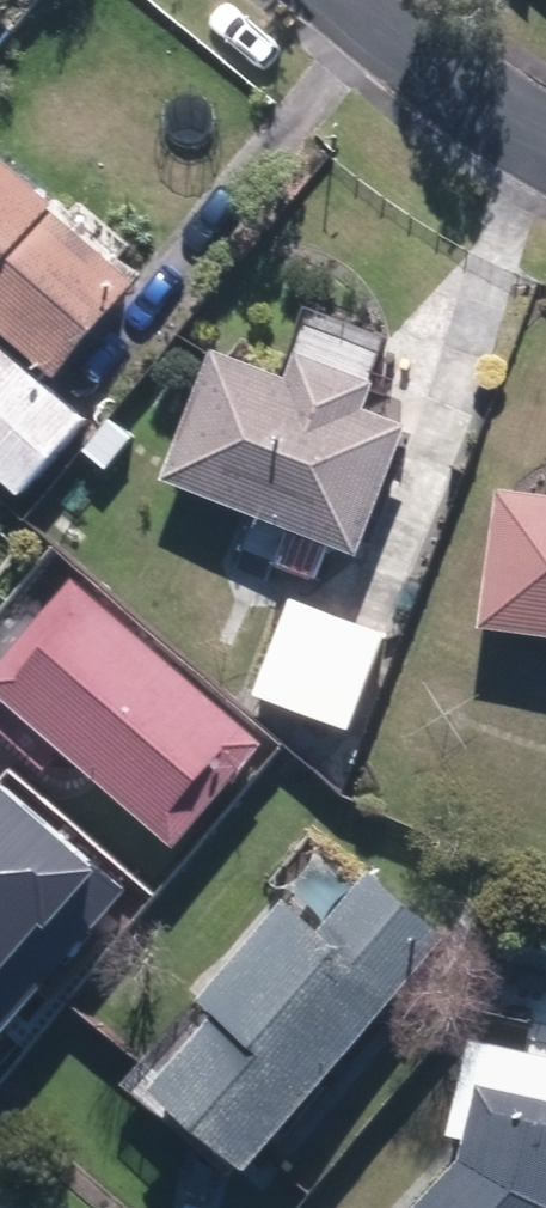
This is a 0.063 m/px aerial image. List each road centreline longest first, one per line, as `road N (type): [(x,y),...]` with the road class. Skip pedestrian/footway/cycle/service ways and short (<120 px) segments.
road 1 (residential): [(349,0),(545,149)]

